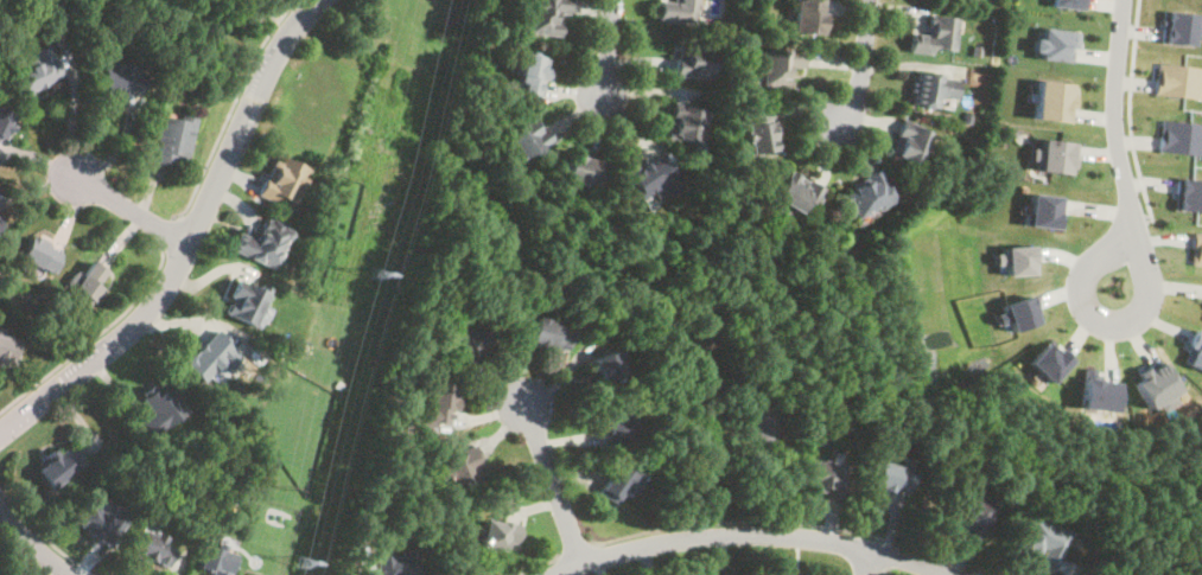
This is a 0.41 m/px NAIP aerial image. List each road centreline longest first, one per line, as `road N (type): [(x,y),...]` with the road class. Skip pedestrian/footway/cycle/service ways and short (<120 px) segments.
road 1 (residential): [(313,0),(271,60),(161,293),(135,324),(0,427)]
road 2 (residential): [(549,574),(675,538),(751,534),(869,549),(947,574)]
road 3 (residential): [(1137,224),(1094,261),(1082,285),(1090,314),(1114,325),(1145,307),(1150,285),(1137,224)]
road 4 (residential): [(1137,224),(1113,111),(1126,0)]
road 5 (residential): [(583,562),(524,401)]
road 6 (residential): [(189,244),(75,178)]
road 7 (residential): [(838,126),(856,88),(866,0)]

